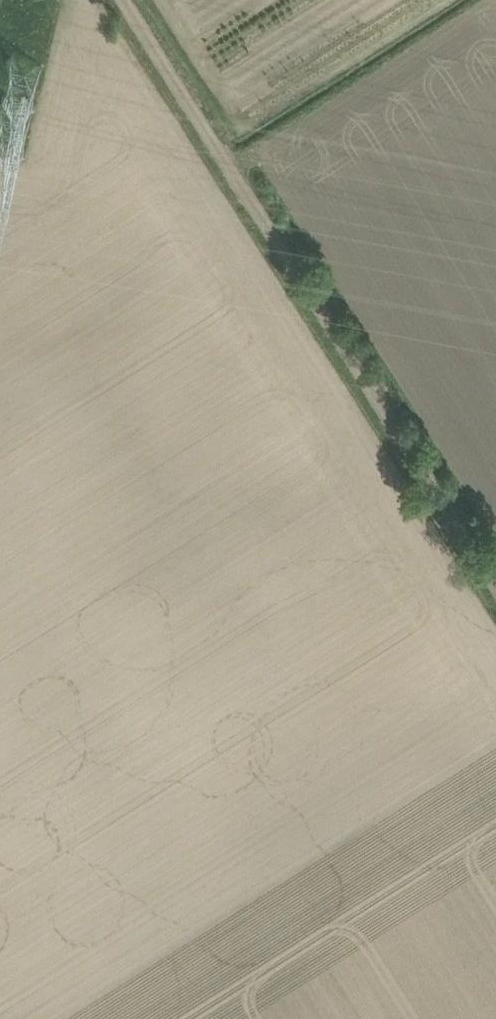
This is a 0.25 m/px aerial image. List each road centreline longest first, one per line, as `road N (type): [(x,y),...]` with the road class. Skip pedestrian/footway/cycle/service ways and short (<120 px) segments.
road 1 (track): [(495,565),(125,0)]

